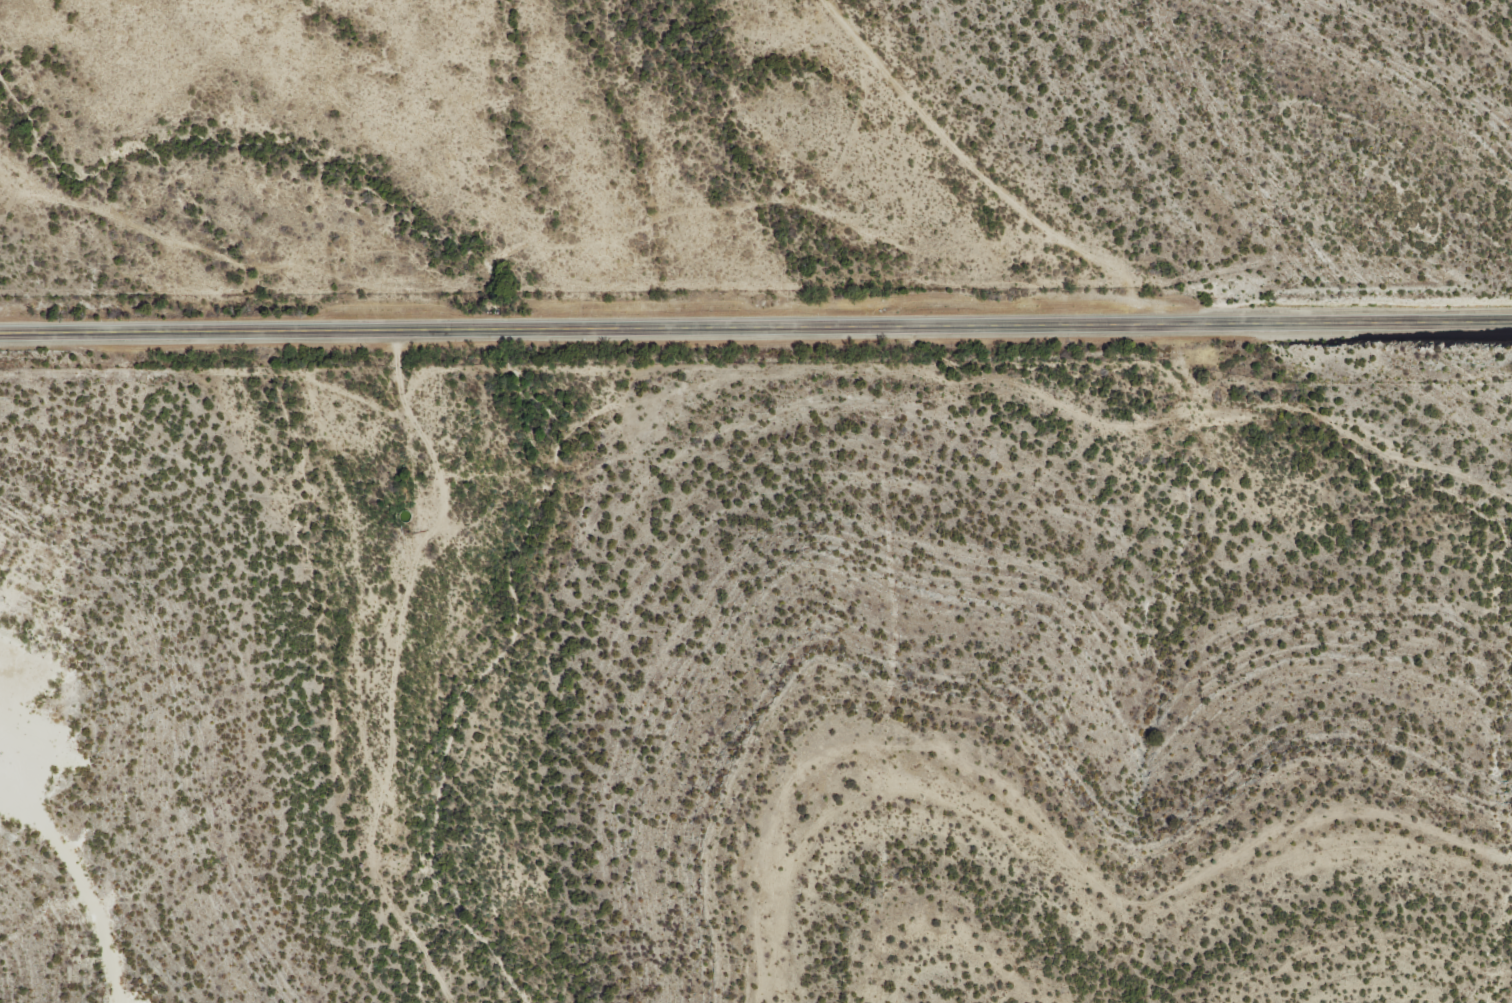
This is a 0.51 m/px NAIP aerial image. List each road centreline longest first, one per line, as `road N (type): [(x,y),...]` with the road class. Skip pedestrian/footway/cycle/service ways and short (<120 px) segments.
road 1 (primary): [(0,331),(1511,320)]

